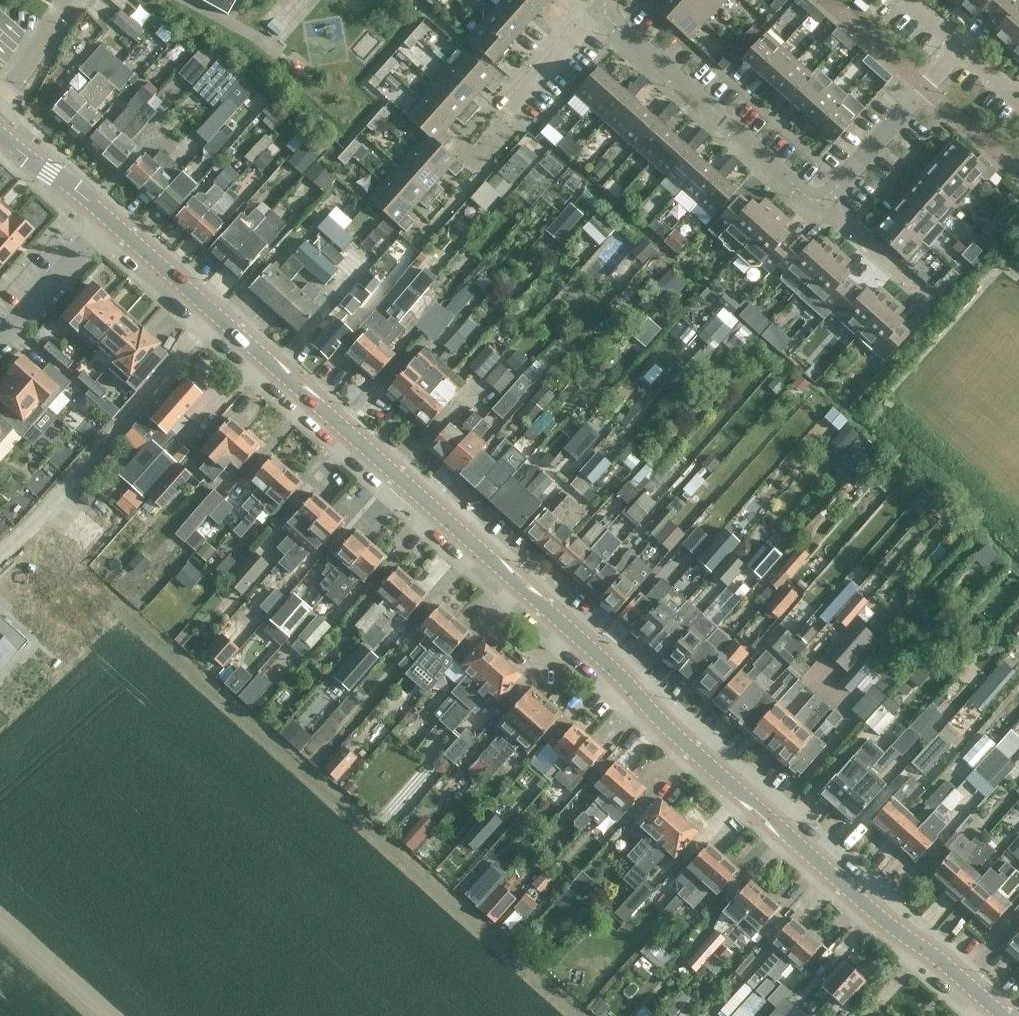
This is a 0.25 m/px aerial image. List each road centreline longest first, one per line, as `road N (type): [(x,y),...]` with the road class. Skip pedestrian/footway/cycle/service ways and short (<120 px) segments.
road 1 (tertiary): [(999,1015),(667,729),(113,223)]
road 2 (residential): [(604,9),(805,194),(823,200)]
road 3 (residential): [(823,200),(960,49)]
road 4 (residential): [(0,340),(113,223)]
road 5 (residential): [(823,200),(937,303)]
road 6 (track): [(109,1015),(0,919)]
road 7 (tertiary): [(113,223),(0,133)]
road 8 (residential): [(509,108),(586,20),(604,9)]

